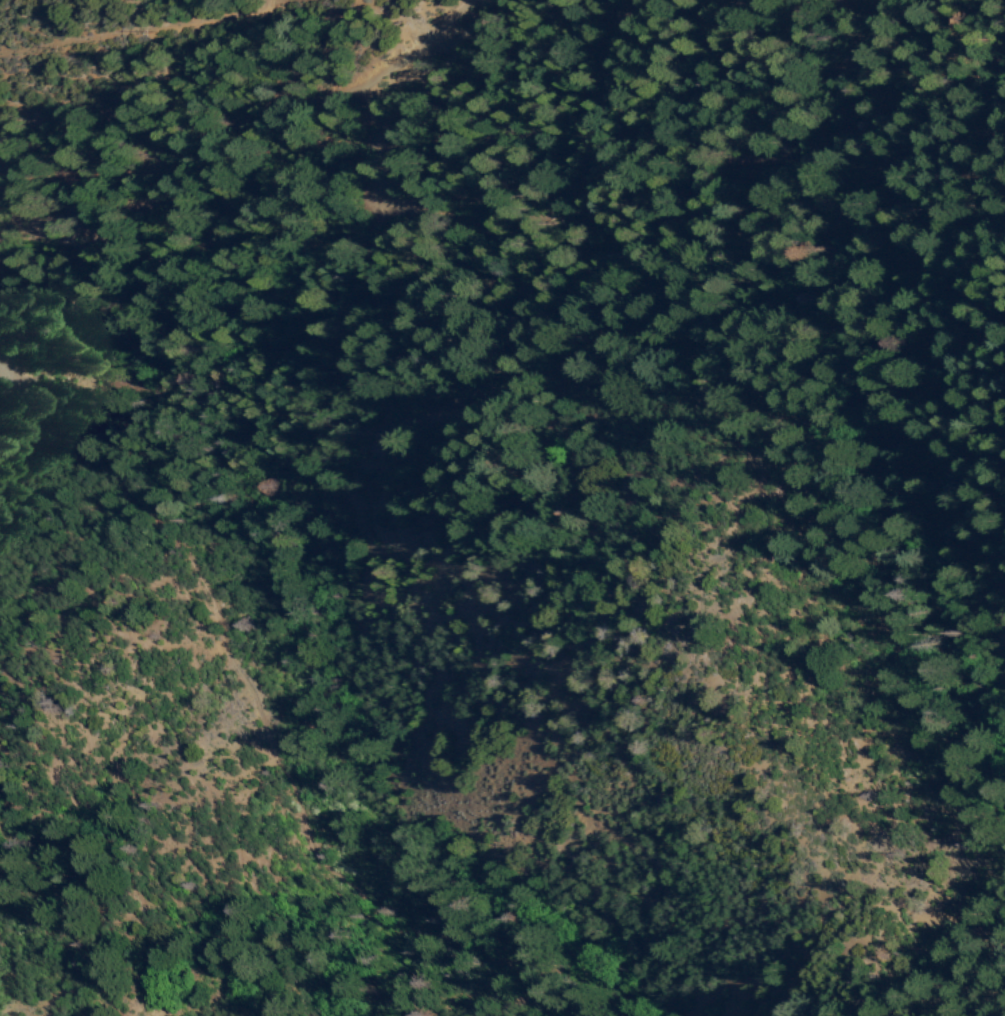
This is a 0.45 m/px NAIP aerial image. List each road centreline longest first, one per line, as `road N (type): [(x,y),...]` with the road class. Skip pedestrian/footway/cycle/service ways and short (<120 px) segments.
road 1 (track): [(0,60),(370,0)]

